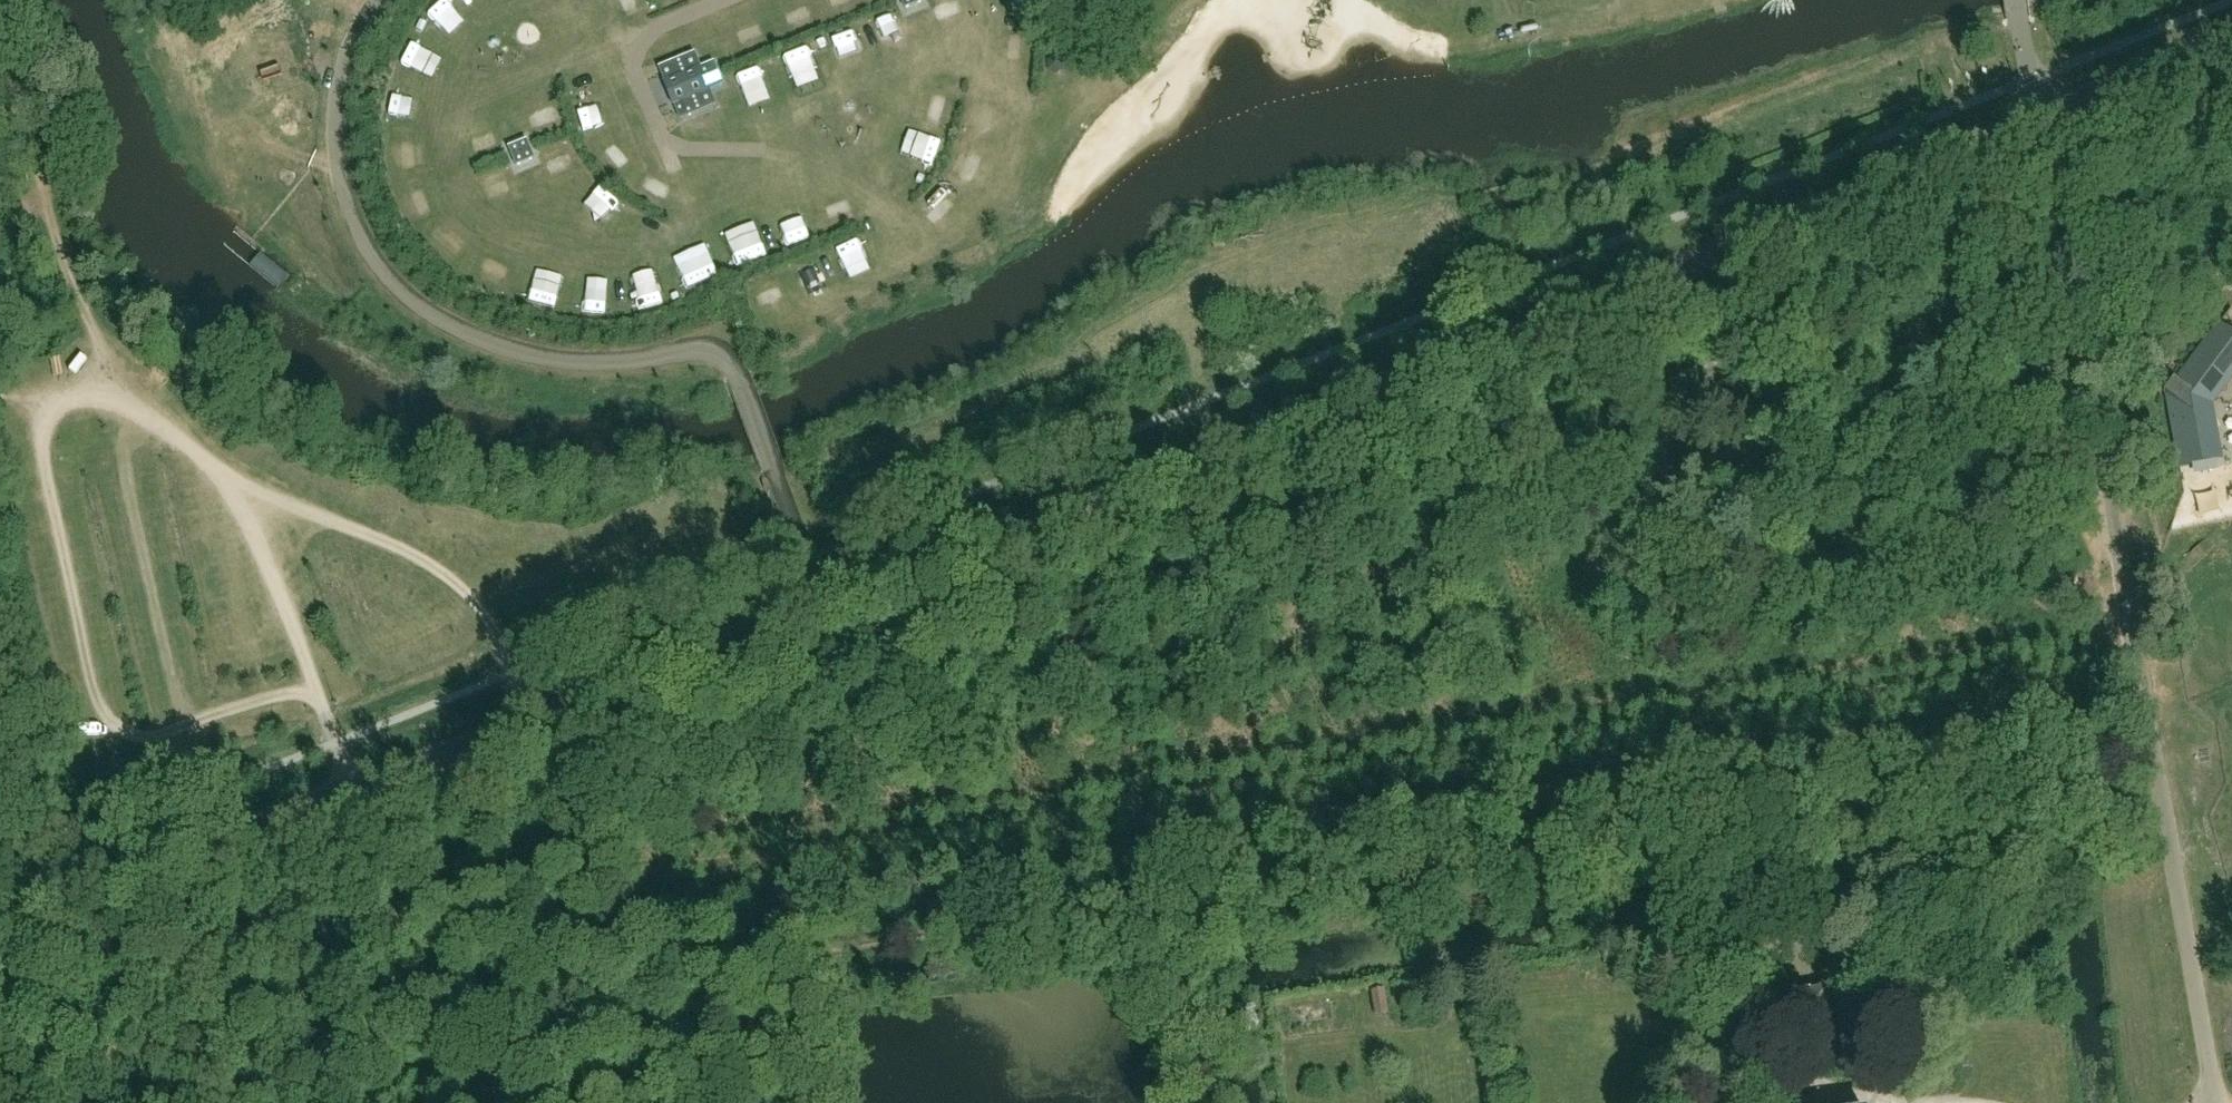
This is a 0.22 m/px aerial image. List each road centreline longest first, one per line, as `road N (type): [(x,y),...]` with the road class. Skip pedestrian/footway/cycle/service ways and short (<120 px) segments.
road 1 (tertiary): [(0,896),(113,876),(530,723),(2037,118)]
road 2 (residential): [(2215,1102),(2073,292)]
road 3 (track): [(0,102),(111,392)]
road 4 (tertiary): [(2037,118),(2231,41)]
road 5 (residential): [(2073,292),(2037,118)]
road 6 (residential): [(2231,252),(2073,292)]

